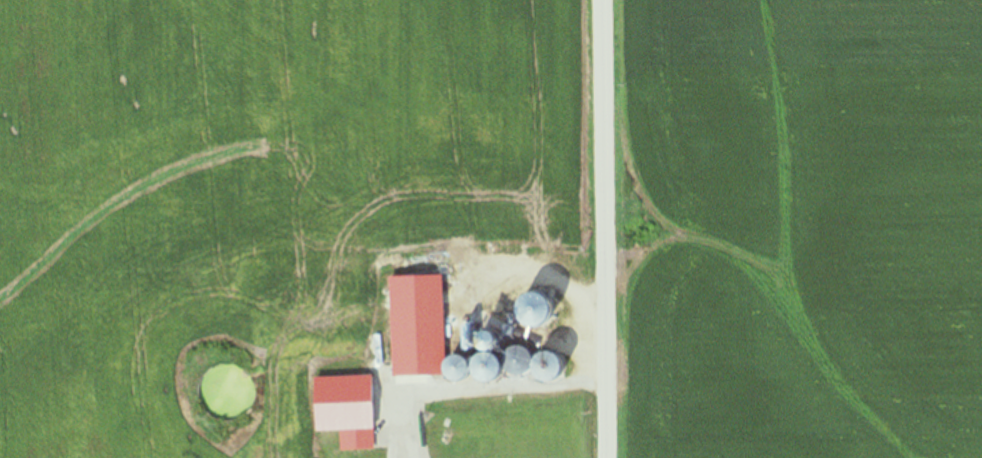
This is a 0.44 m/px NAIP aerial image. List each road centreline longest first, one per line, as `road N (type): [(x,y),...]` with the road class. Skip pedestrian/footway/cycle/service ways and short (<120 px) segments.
road 1 (secondary): [(606,457),(603,0)]

